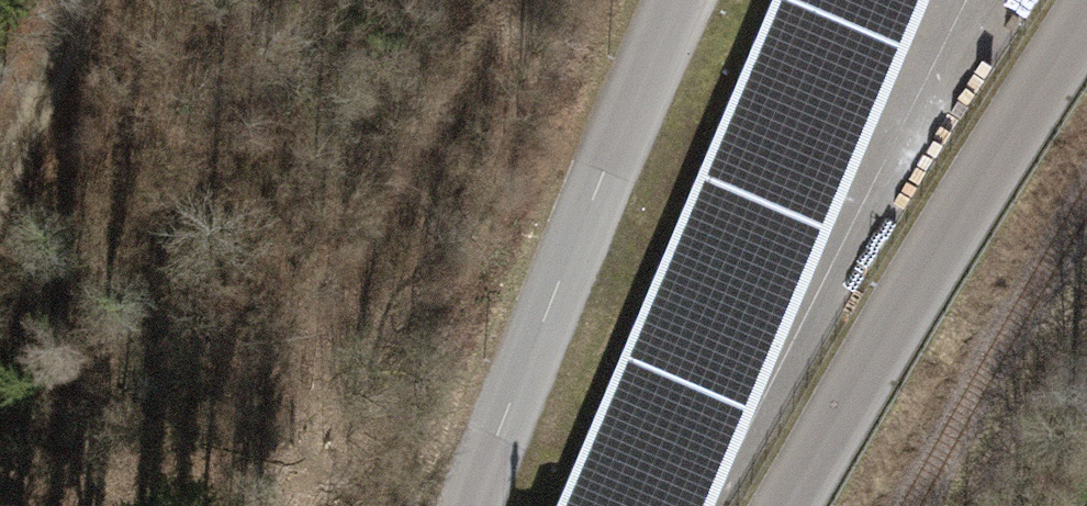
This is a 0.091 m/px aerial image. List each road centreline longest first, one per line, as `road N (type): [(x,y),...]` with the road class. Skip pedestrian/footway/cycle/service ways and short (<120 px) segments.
road 1 (unclassified): [(793,505),(1086,18)]
road 2 (unclassified): [(476,505),(706,0)]
road 3 (track): [(84,0),(10,219),(0,344)]

